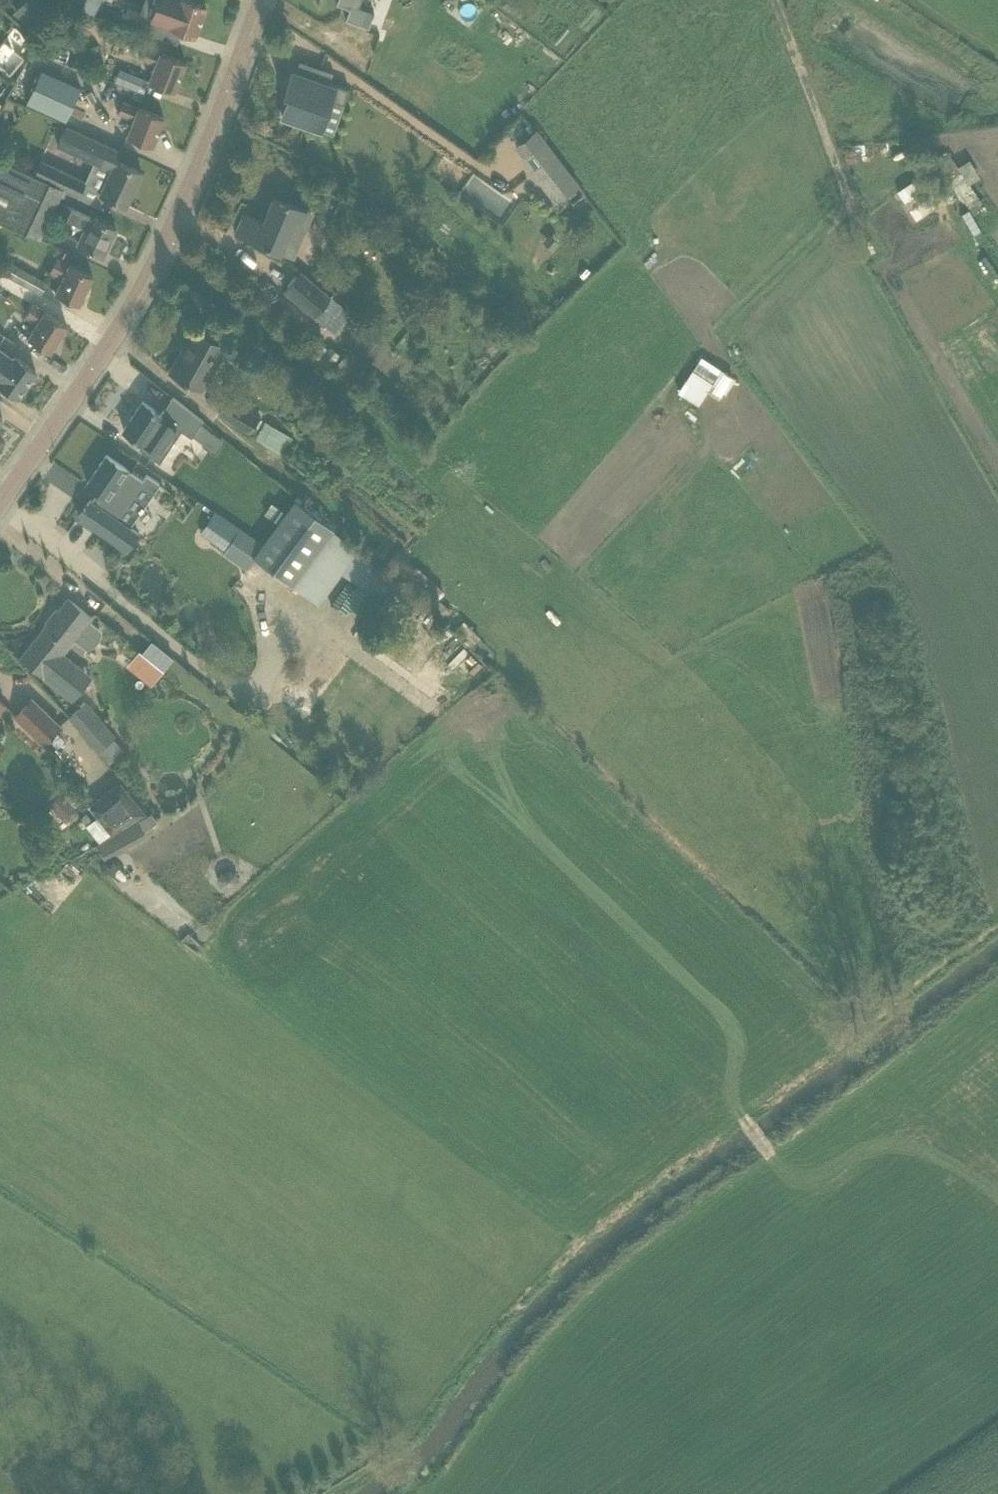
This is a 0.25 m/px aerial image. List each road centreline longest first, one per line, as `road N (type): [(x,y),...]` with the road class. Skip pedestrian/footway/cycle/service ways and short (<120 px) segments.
road 1 (residential): [(0,494),(106,347),(194,178),(260,0)]

